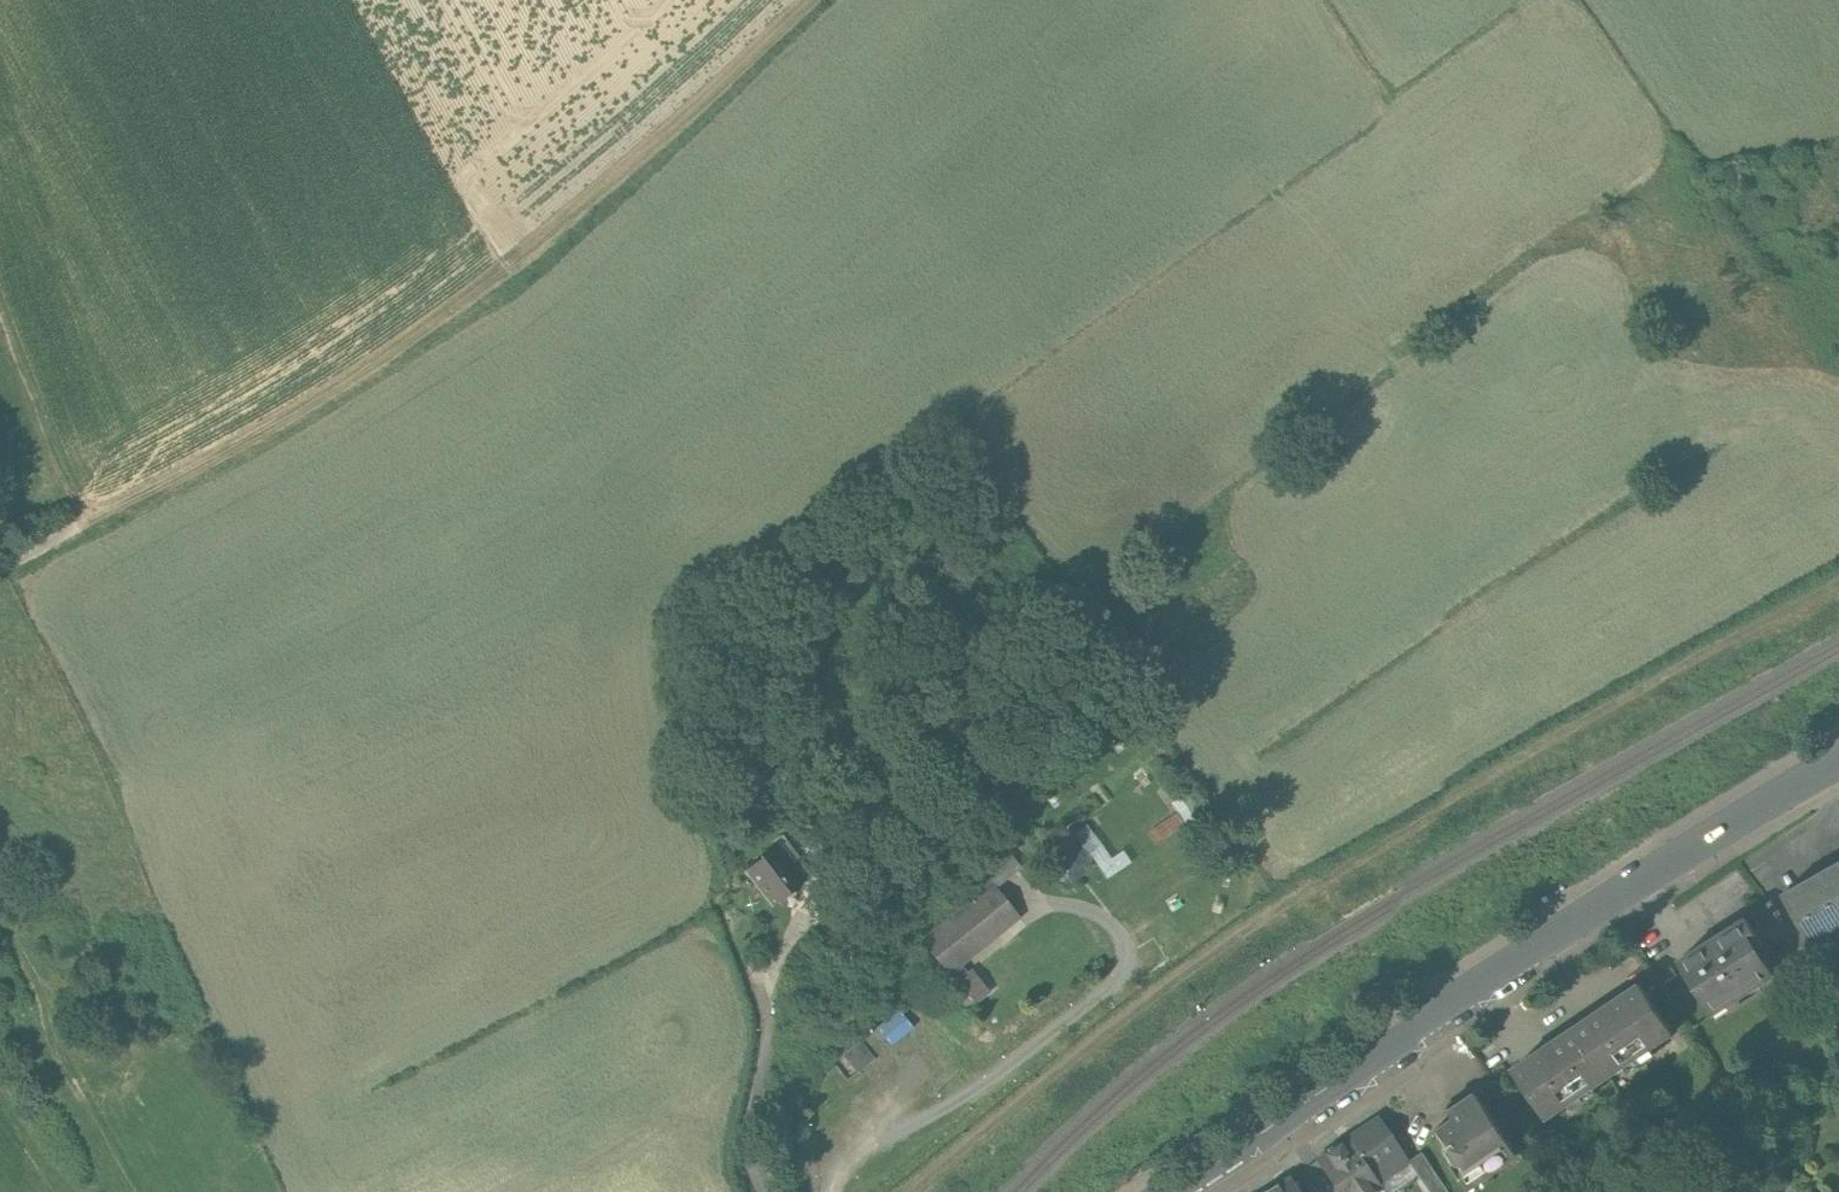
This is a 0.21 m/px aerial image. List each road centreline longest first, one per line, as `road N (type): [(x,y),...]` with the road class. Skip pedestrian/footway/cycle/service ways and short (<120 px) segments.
road 1 (track): [(904,1191),(1174,974),(1277,906),(1838,589)]
road 2 (track): [(785,0),(455,298),(226,445),(79,519)]
road 3 (tertiary): [(1174,1191),(1548,942),(1838,768)]
road 4 (track): [(0,323),(79,519)]

